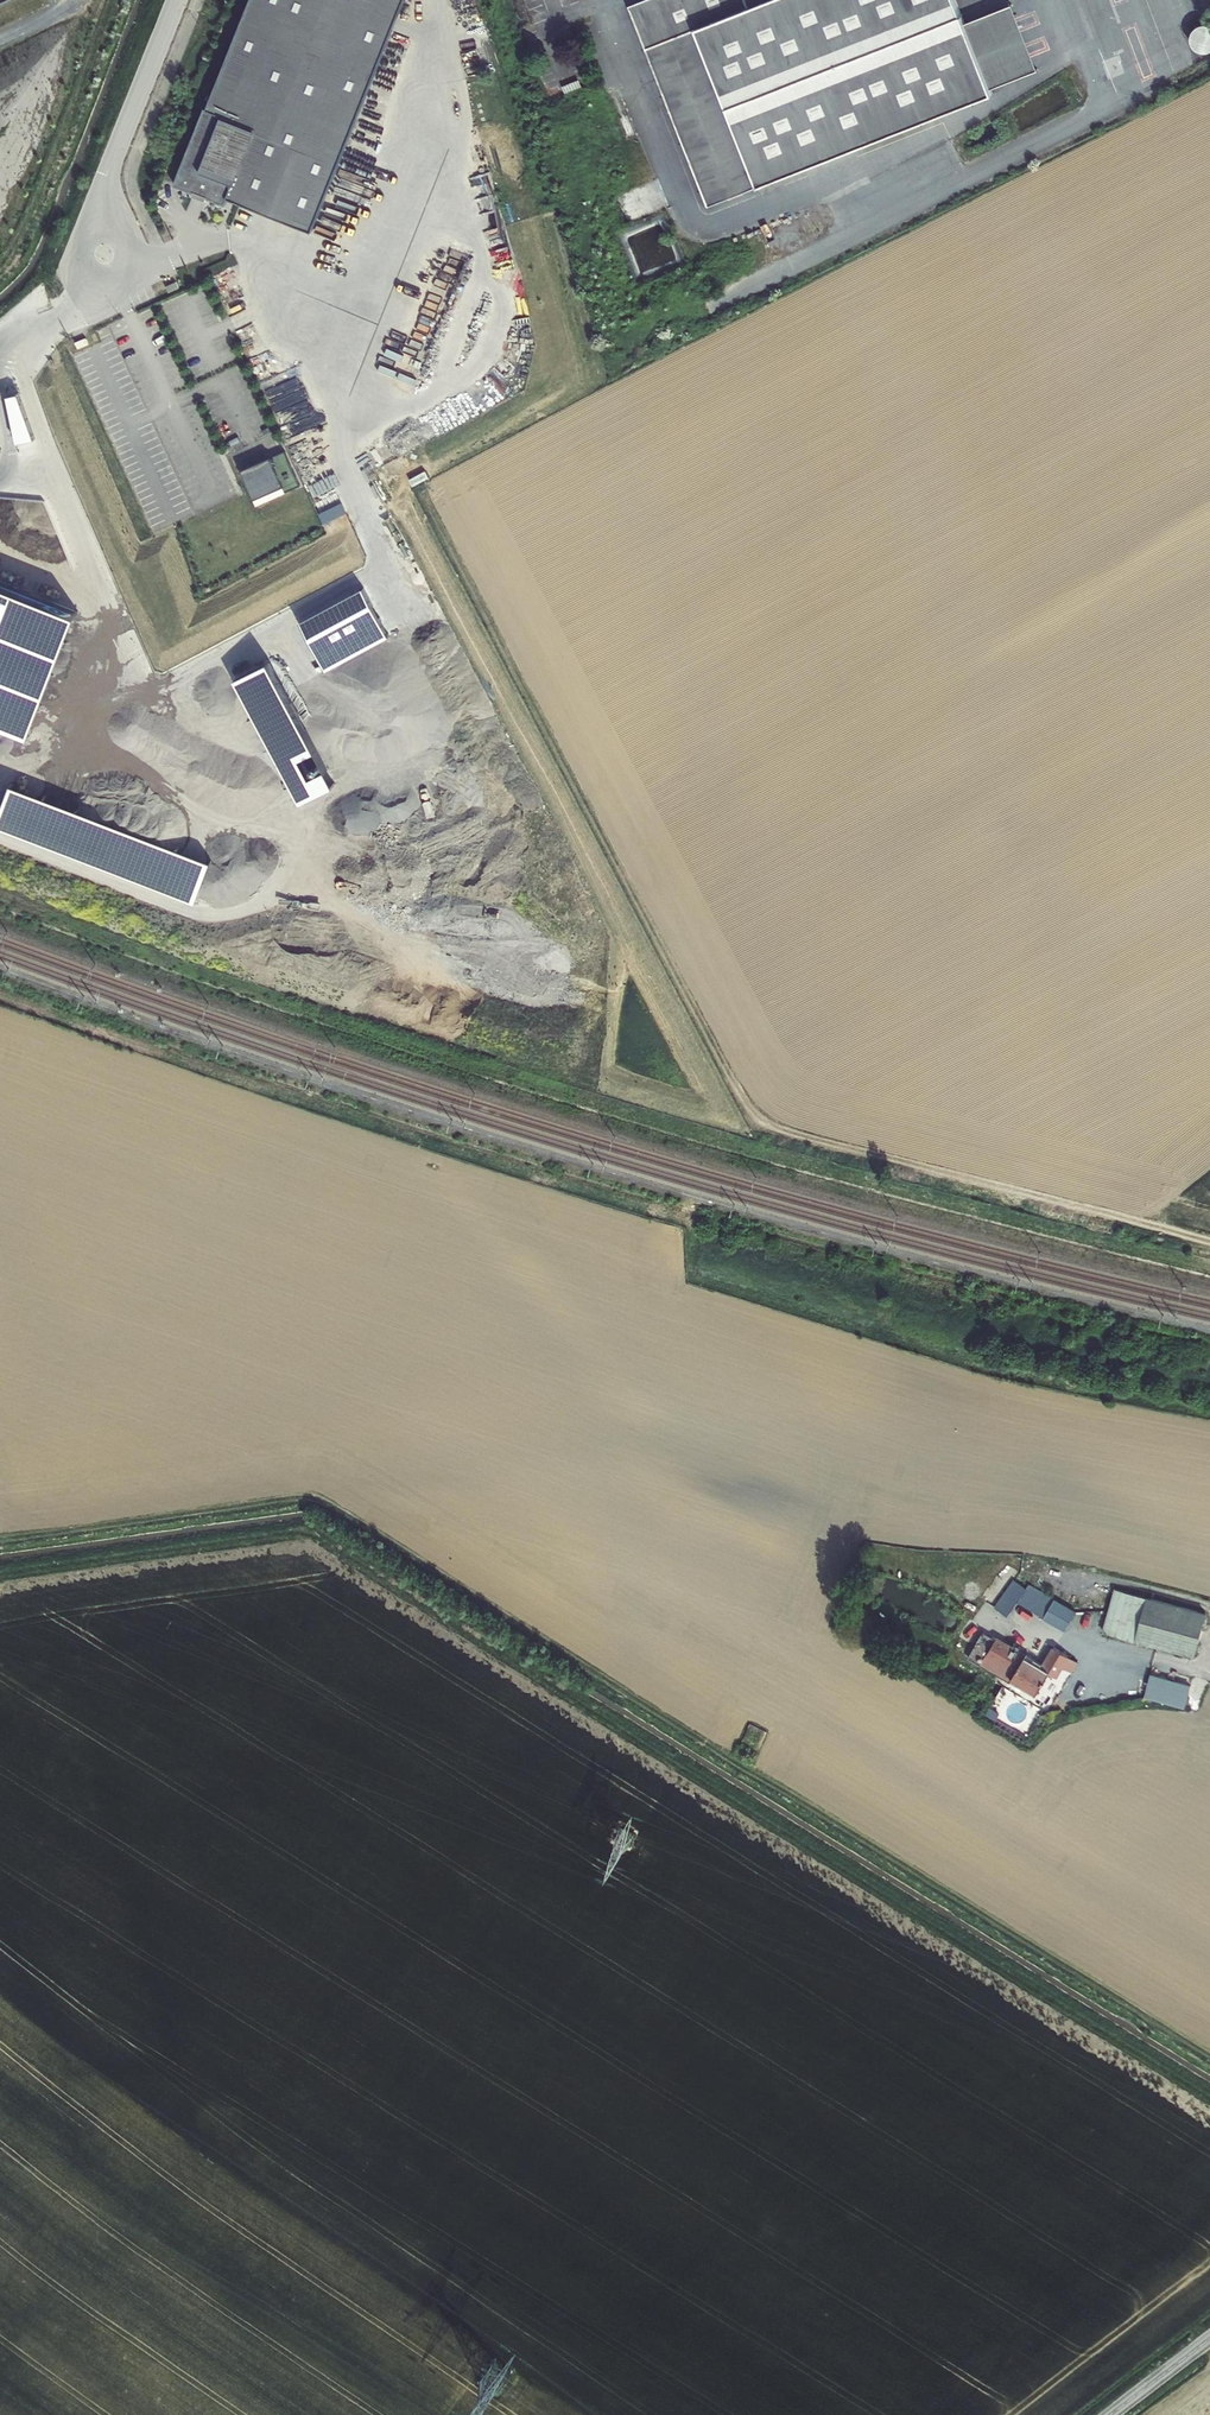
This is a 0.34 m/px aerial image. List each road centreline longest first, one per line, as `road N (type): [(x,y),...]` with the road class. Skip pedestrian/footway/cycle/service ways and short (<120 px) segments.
road 1 (track): [(1209,1246),(756,1122),(626,900)]
road 2 (unclassified): [(179,0),(112,166),(104,261)]
road 3 (tertiary): [(1110,2414),(1209,2337)]

